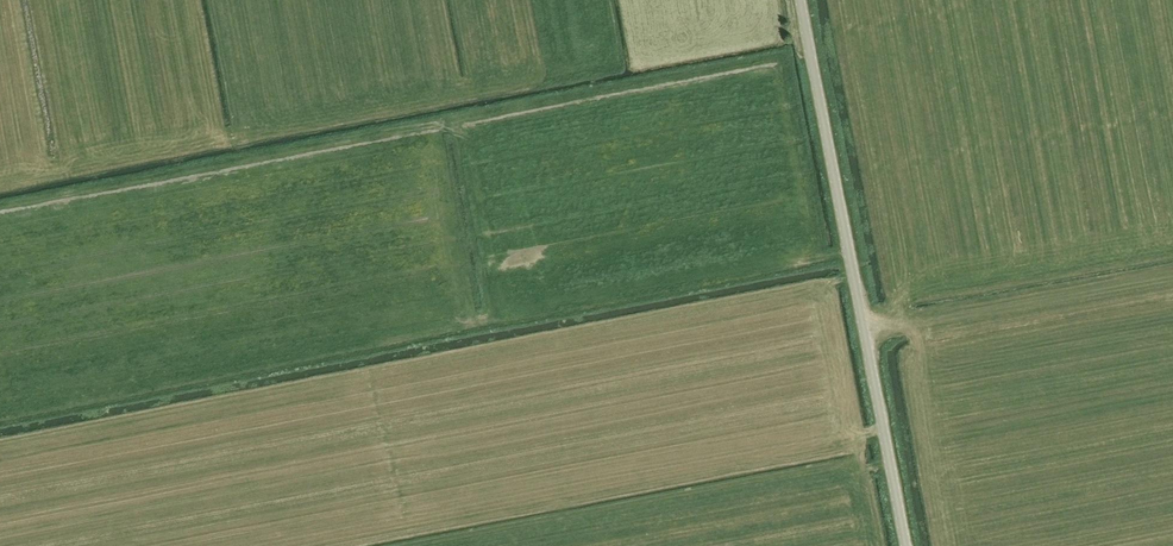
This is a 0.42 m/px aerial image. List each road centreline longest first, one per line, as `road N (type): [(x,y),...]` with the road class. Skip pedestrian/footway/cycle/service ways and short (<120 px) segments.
road 1 (tertiary): [(906,545),(799,0)]

